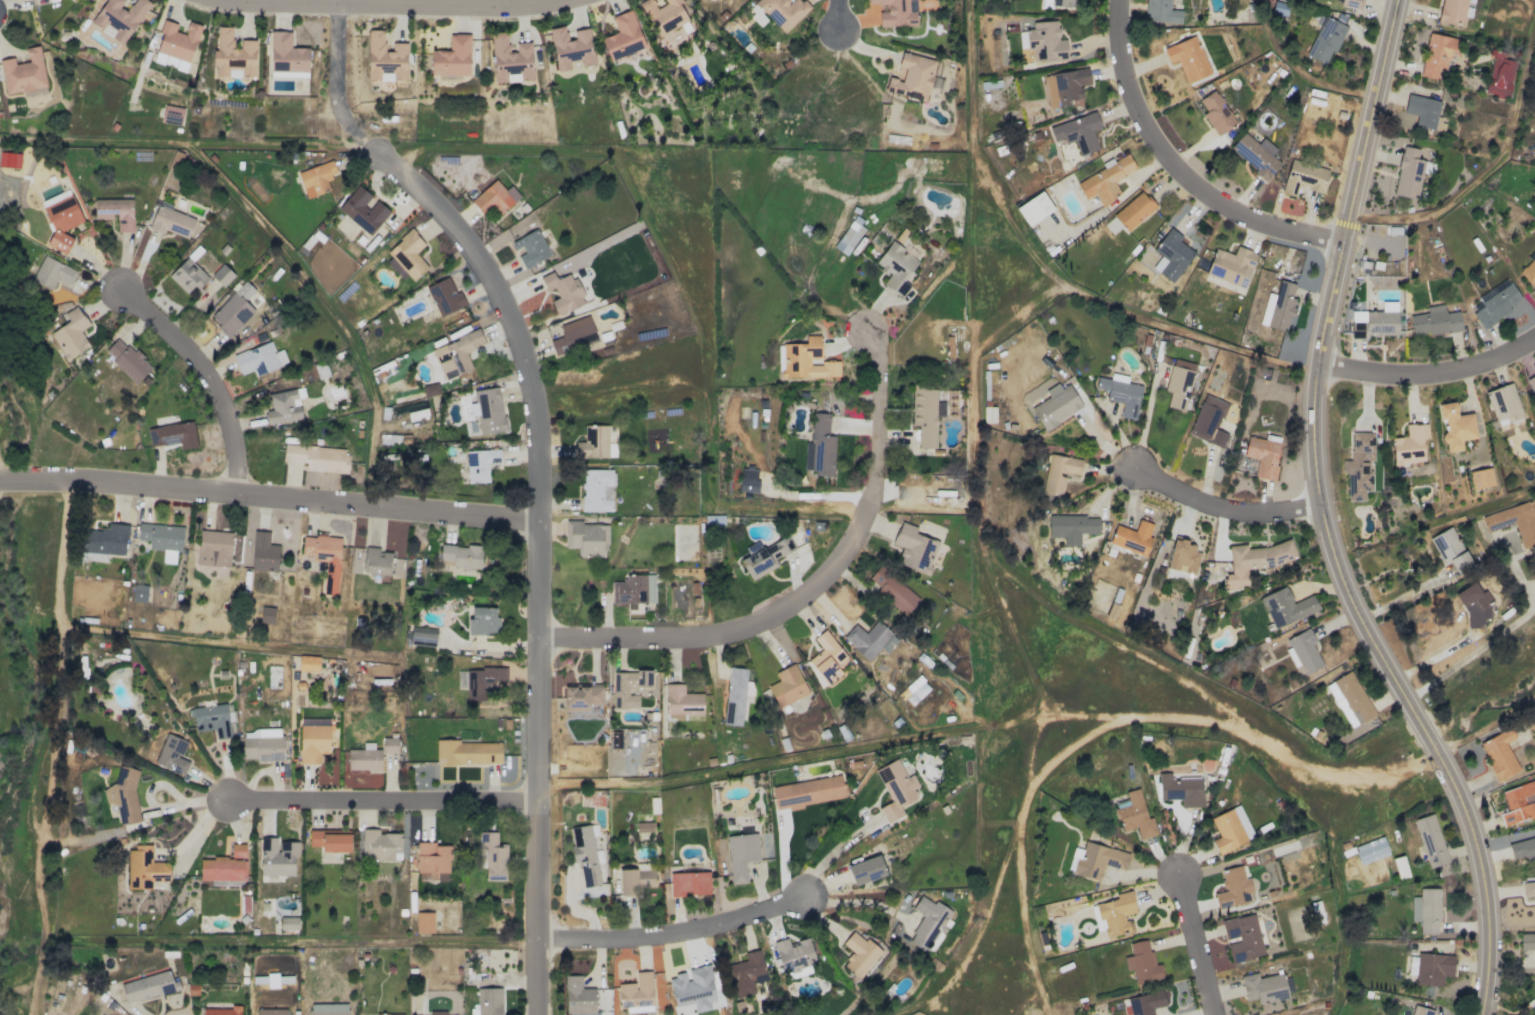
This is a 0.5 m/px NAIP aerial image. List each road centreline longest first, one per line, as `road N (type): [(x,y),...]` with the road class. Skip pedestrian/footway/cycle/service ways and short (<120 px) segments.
road 1 (residential): [(538,1014),(540,521),(532,399),(510,323),(465,243),(432,200),(351,126),(340,99),(340,6)]
road 2 (tertiary): [(1395,0),(1317,363),(1312,456),(1340,578),(1452,776),(1473,838),(1489,917),(1482,1014)]
road 3 (residential): [(538,640),(718,635),(759,623),(808,592),(842,554),(883,457),(883,359),(873,325)]
road 4 (residential): [(0,478),(540,521)]
road 5 (residential): [(1342,241),(1244,216),(1173,165),(1148,132),(1122,69),(1120,0)]
road 6 (residential): [(575,0),(520,9),(216,0)]
road 7 (residential): [(538,801),(226,800)]
road 8 (residential): [(538,938),(702,928),(802,898)]
road 9 (residential): [(235,493),(225,417),(208,378),(181,338),(118,293)]
road 10 (residential): [(1317,363),(1395,374),(1459,369),(1534,338)]
road 11 (residential): [(1318,504),(1249,511),(1190,497),(1136,469)]
road 12 (residential): [(1213,1014),(1180,878)]

